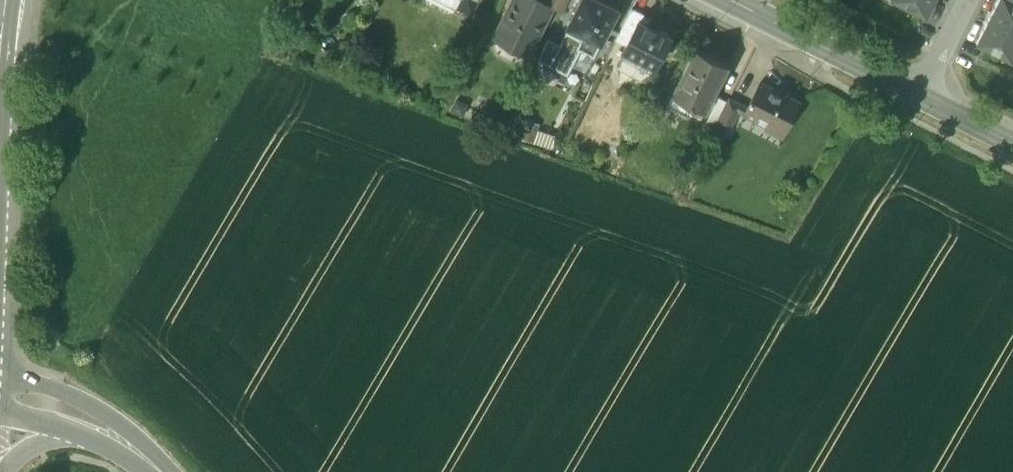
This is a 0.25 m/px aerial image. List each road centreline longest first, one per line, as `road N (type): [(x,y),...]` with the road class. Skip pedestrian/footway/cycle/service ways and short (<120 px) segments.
road 1 (tertiary): [(731,0),(920,96)]
road 2 (tertiary): [(155,471),(94,425),(32,399),(0,395)]

